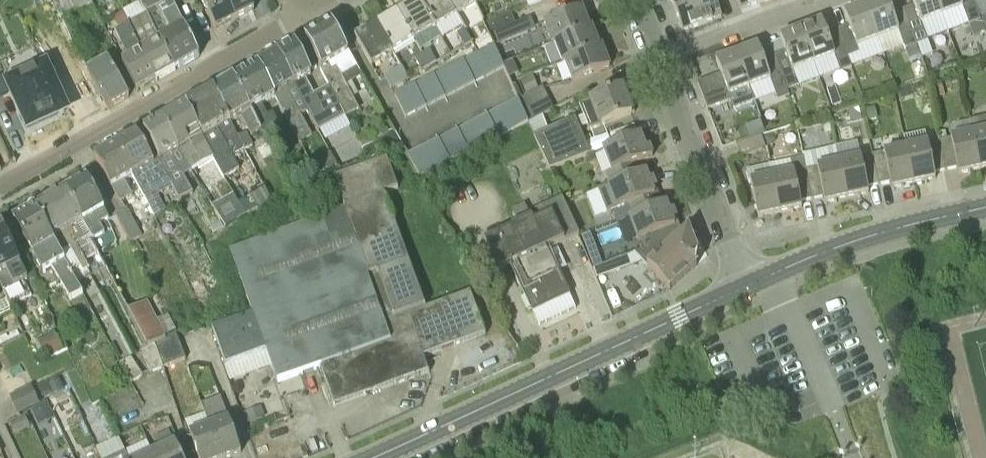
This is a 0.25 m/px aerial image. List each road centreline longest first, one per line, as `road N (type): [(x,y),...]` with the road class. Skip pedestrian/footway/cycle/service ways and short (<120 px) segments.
road 1 (tertiary): [(372,457),(745,288)]
road 2 (residential): [(0,186),(307,12)]
road 3 (tertiary): [(745,288),(860,240),(985,208)]
road 4 (unclassified): [(745,288),(657,60)]
road 5 (unclassified): [(657,60),(820,0)]

